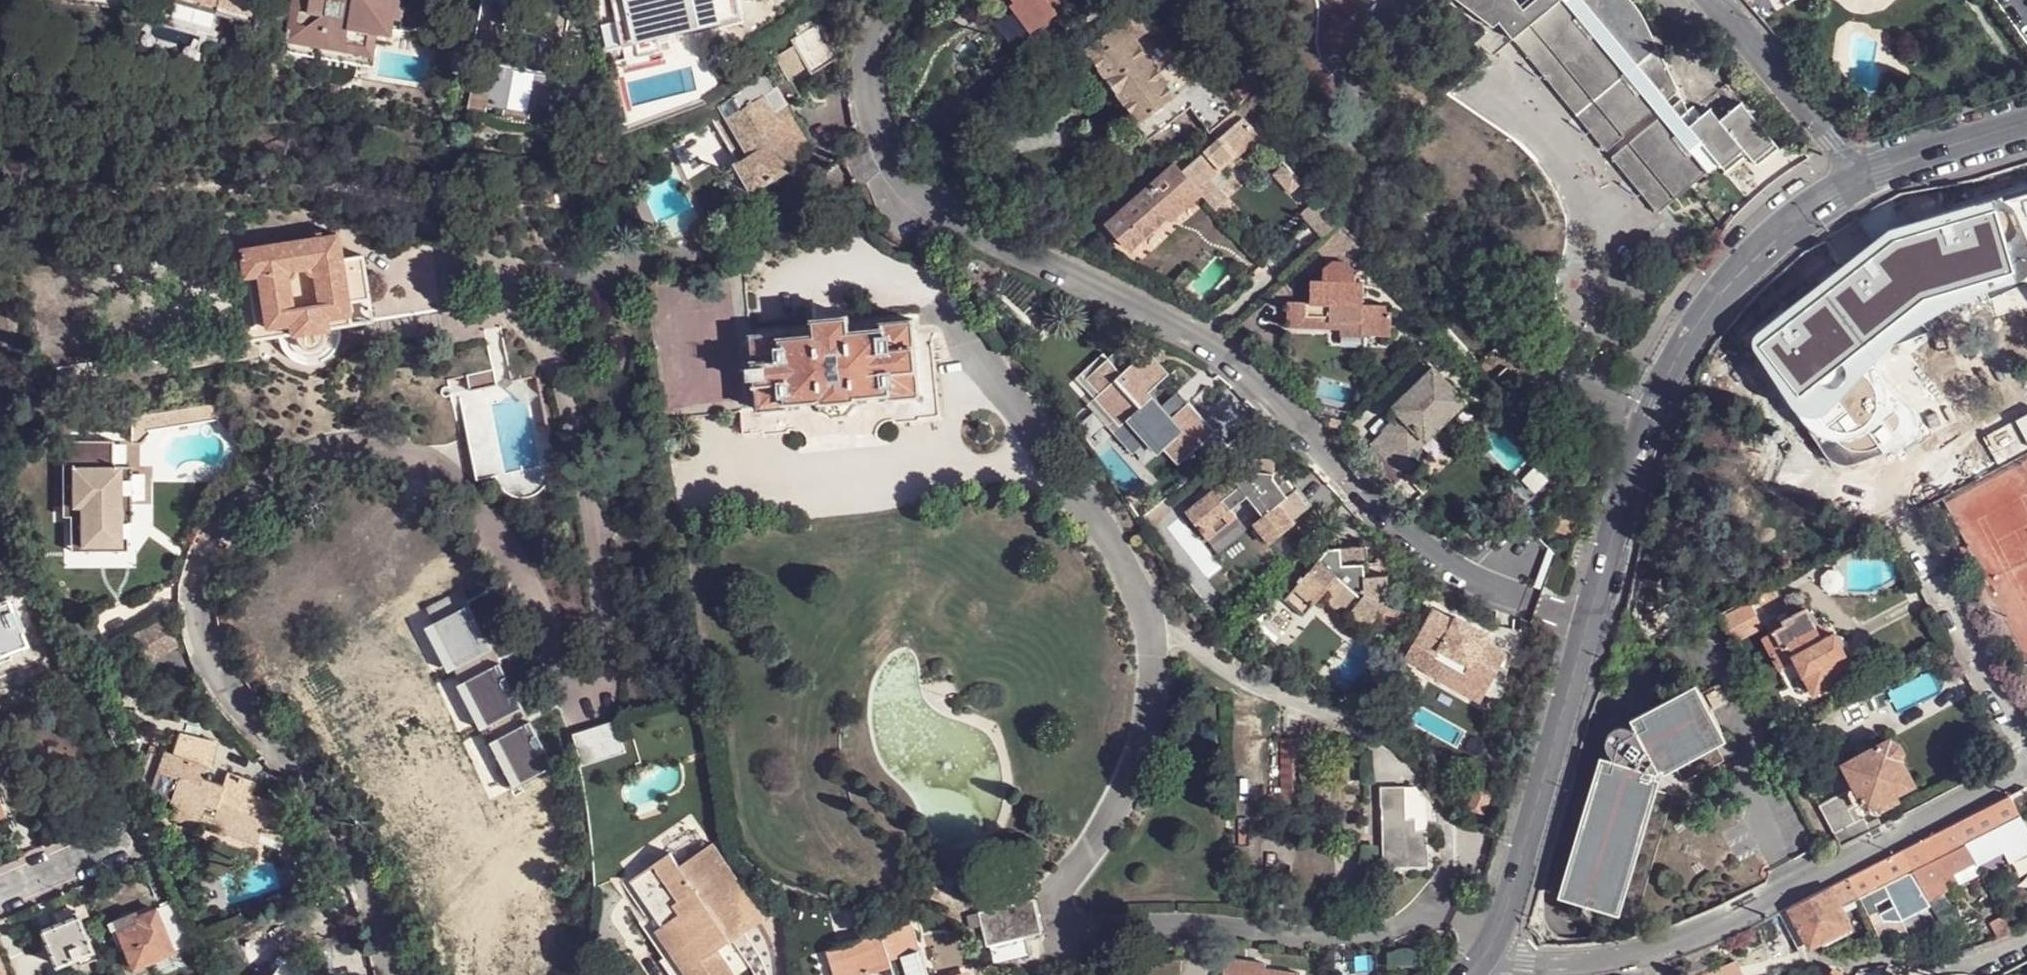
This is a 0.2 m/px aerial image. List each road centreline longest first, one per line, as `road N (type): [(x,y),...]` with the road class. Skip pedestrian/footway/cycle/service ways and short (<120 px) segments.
road 1 (residential): [(906,0),(888,19),(874,68),(885,132),(921,194),(1184,336),(1275,397),(1361,506),(1486,588),(1591,623)]
road 2 (residential): [(2026,769),(1740,916),(1652,950),(1576,963),(1491,948)]
road 3 (tertiary): [(1591,623),(1672,366),(1715,296),(1796,219),(1856,177)]
road 4 (tertiary): [(1491,948),(1591,623)]
road 5 (residential): [(2026,745),(1912,525)]
road 6 (residential): [(1856,177),(1707,0)]
road 7 (tertiary): [(1856,177),(2026,123)]
road 8 (residential): [(0,900),(137,845)]

